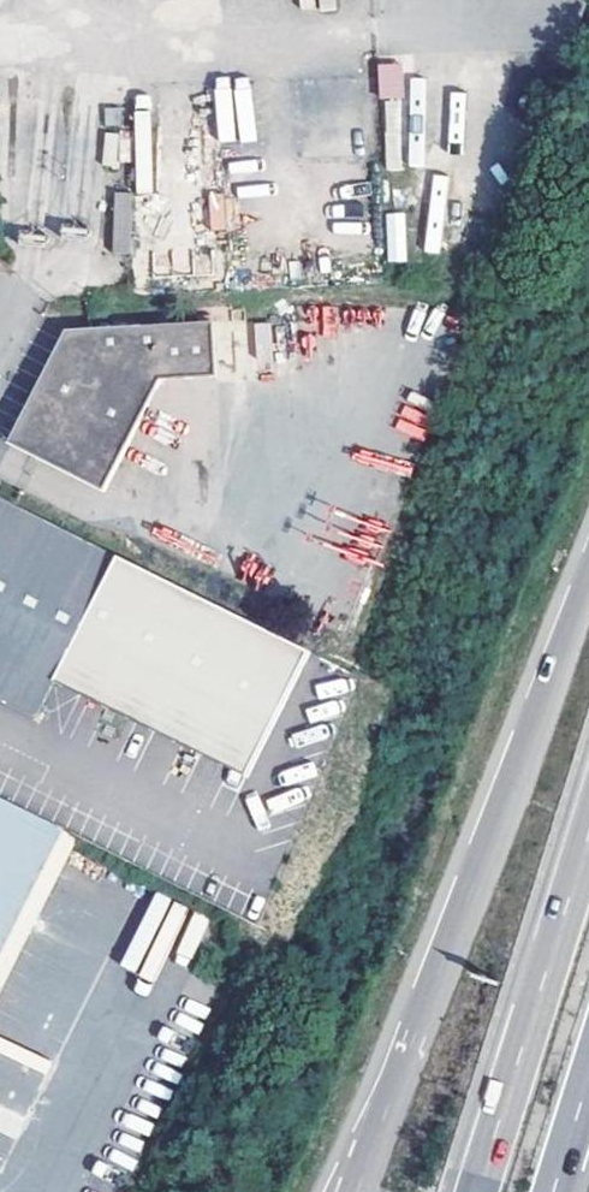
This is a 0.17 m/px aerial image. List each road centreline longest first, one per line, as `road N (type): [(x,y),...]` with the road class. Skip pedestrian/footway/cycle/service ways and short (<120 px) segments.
road 1 (motorway): [(588,575),(358,1191)]
road 2 (motorway): [(588,841),(480,1191)]

